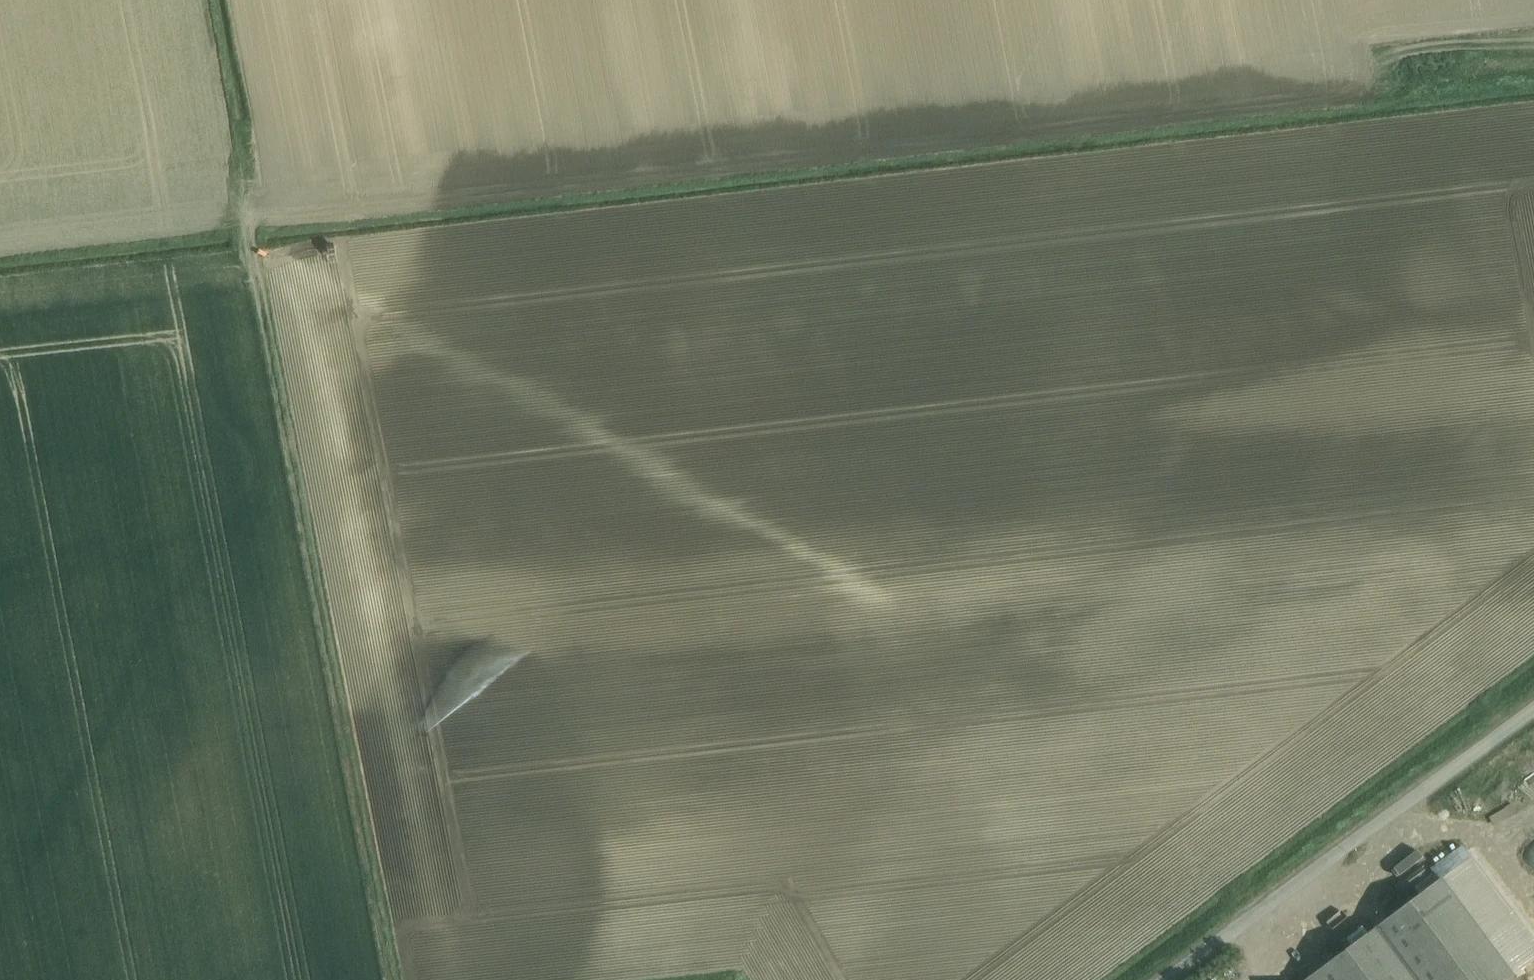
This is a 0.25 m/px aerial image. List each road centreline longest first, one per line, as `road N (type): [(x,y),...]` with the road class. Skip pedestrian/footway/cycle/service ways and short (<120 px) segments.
road 1 (unclassified): [(1169,979),(1533,706)]

